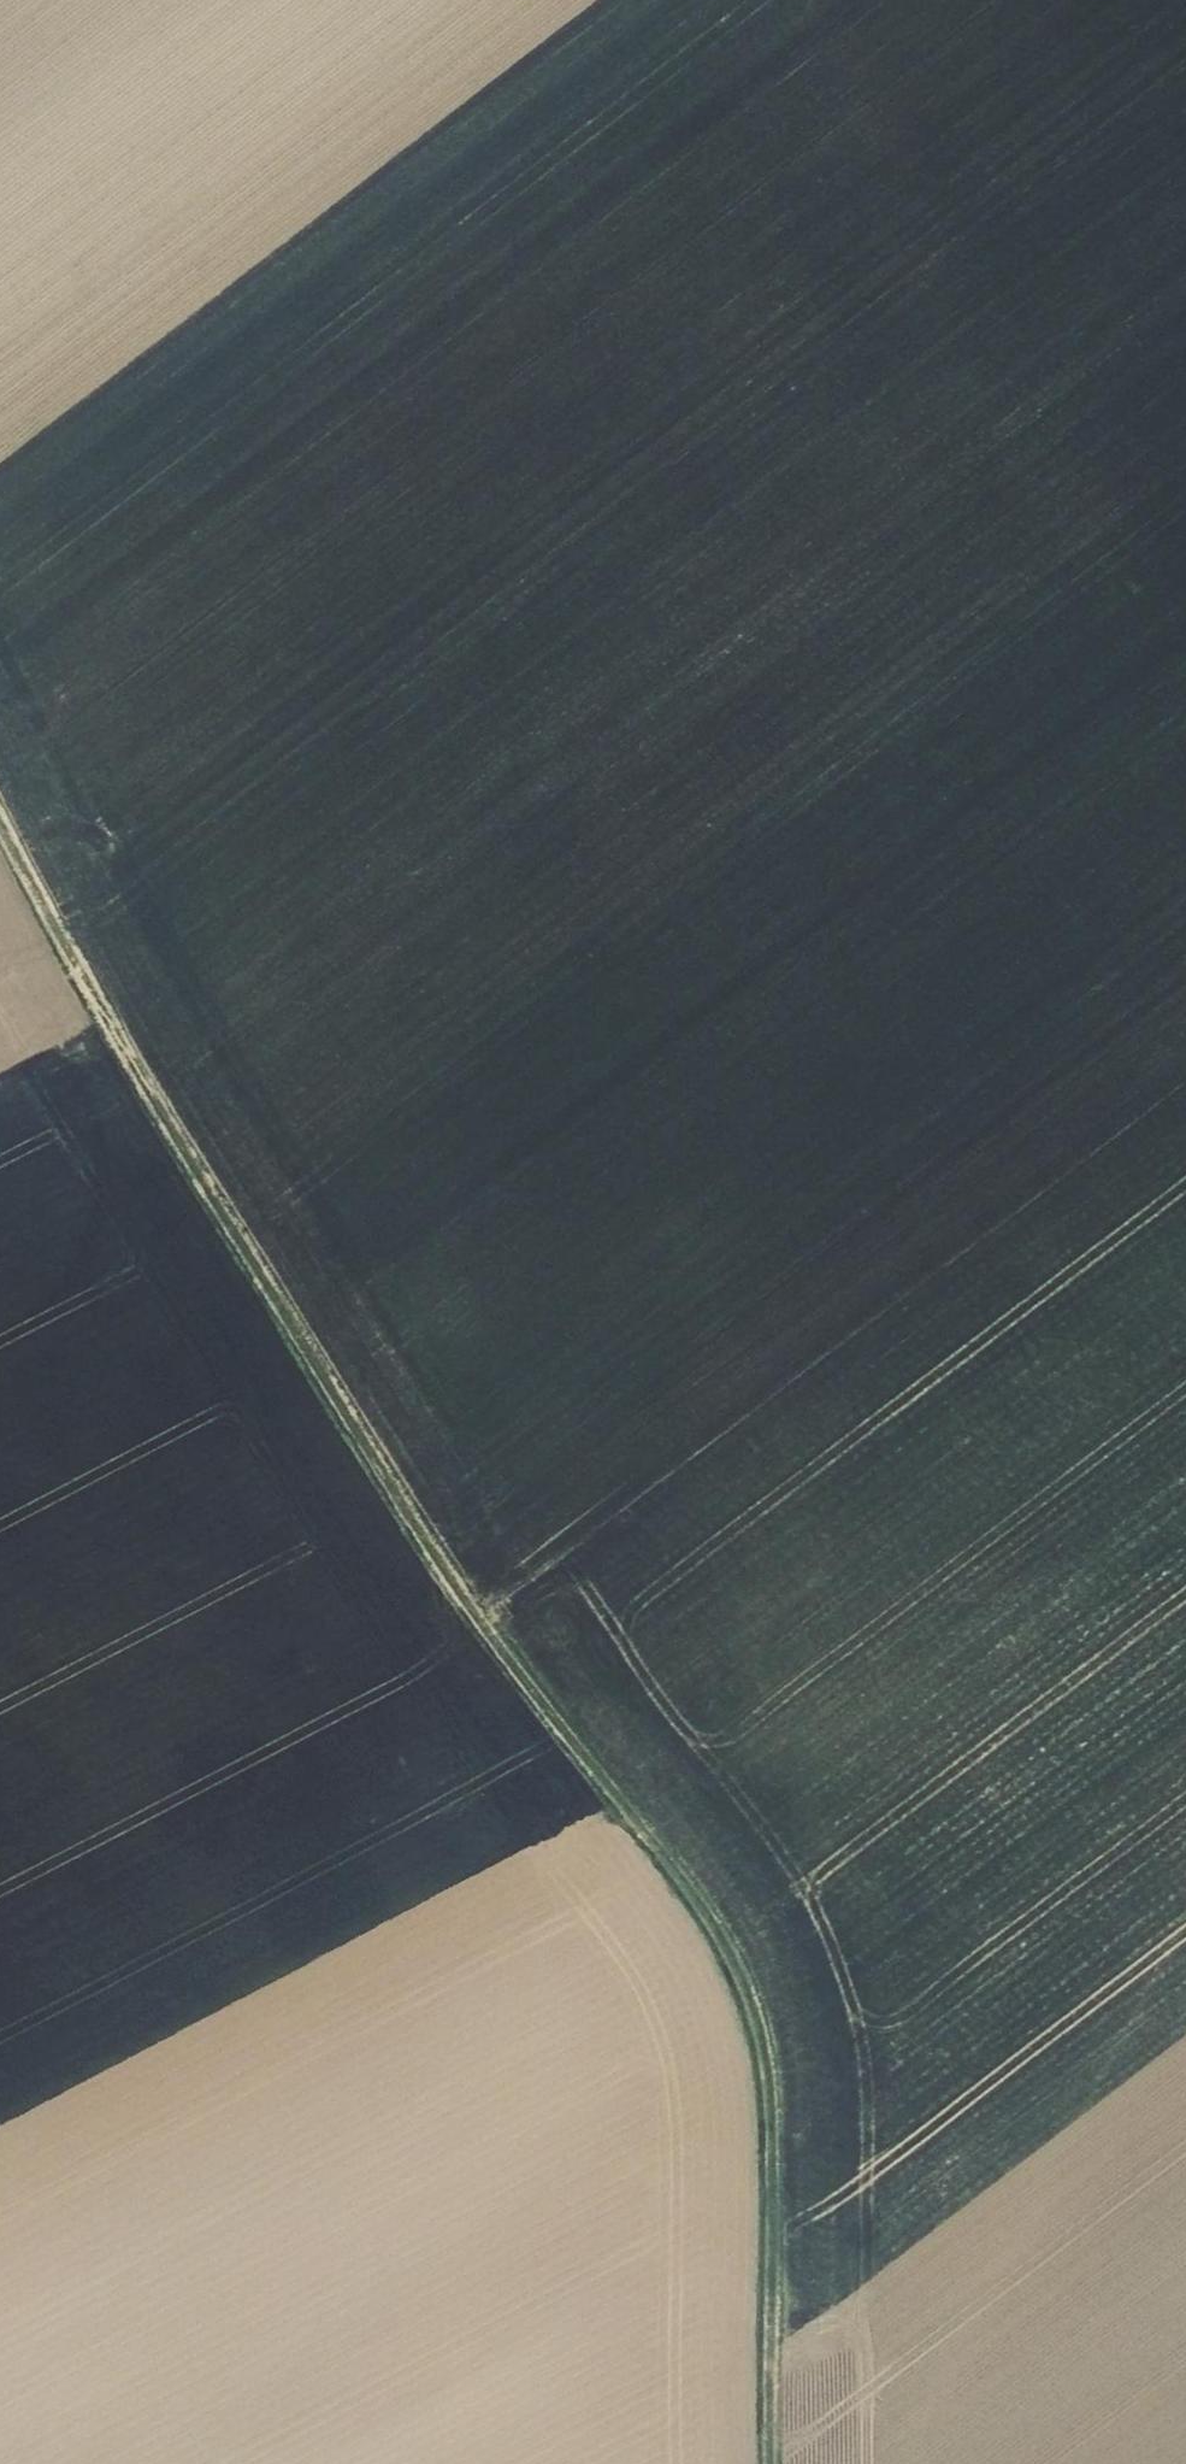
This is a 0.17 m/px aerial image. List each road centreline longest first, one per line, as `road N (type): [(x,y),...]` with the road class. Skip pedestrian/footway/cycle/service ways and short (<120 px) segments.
road 1 (track): [(0,807),(105,1018),(471,1615),(734,1953),(765,2057),(782,2463)]

